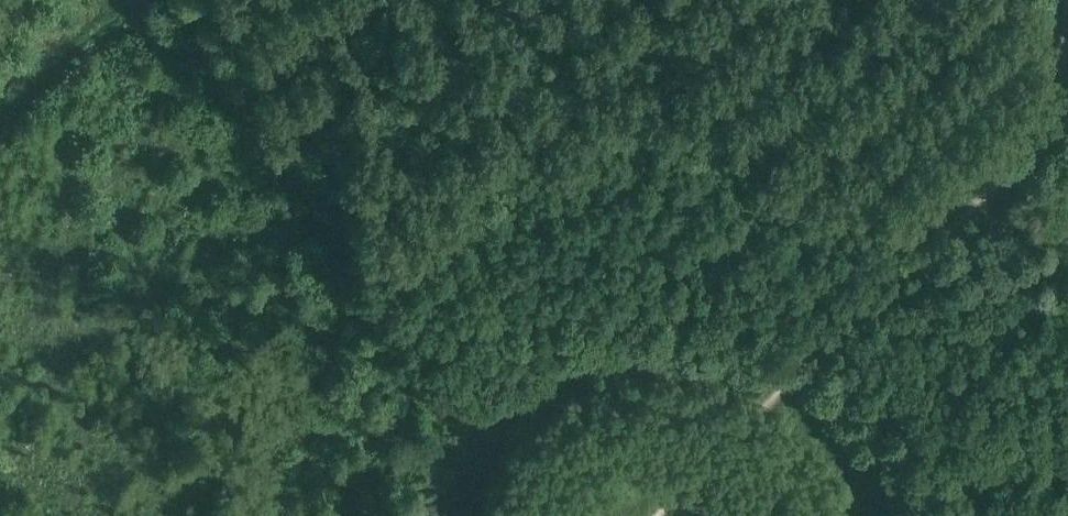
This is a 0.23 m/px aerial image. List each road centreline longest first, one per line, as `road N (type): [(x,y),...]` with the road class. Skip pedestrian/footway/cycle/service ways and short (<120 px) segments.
road 1 (track): [(657,515),(761,404),(1054,124),(1061,0)]

